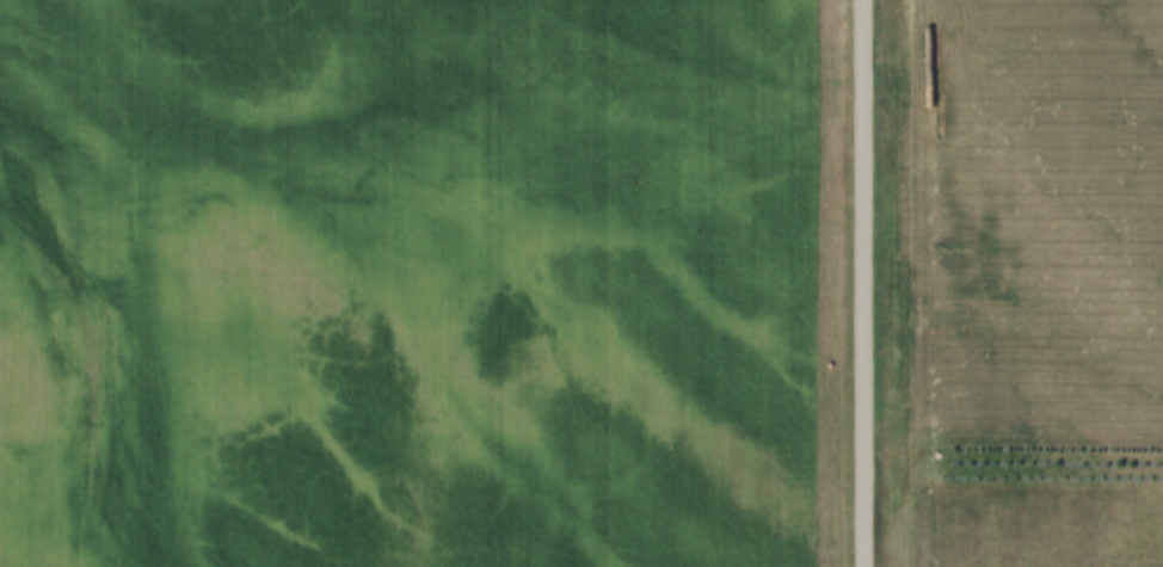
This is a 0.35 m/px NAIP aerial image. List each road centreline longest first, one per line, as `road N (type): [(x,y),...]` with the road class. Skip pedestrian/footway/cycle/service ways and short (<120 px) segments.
road 1 (residential): [(874,0),(876,566)]

